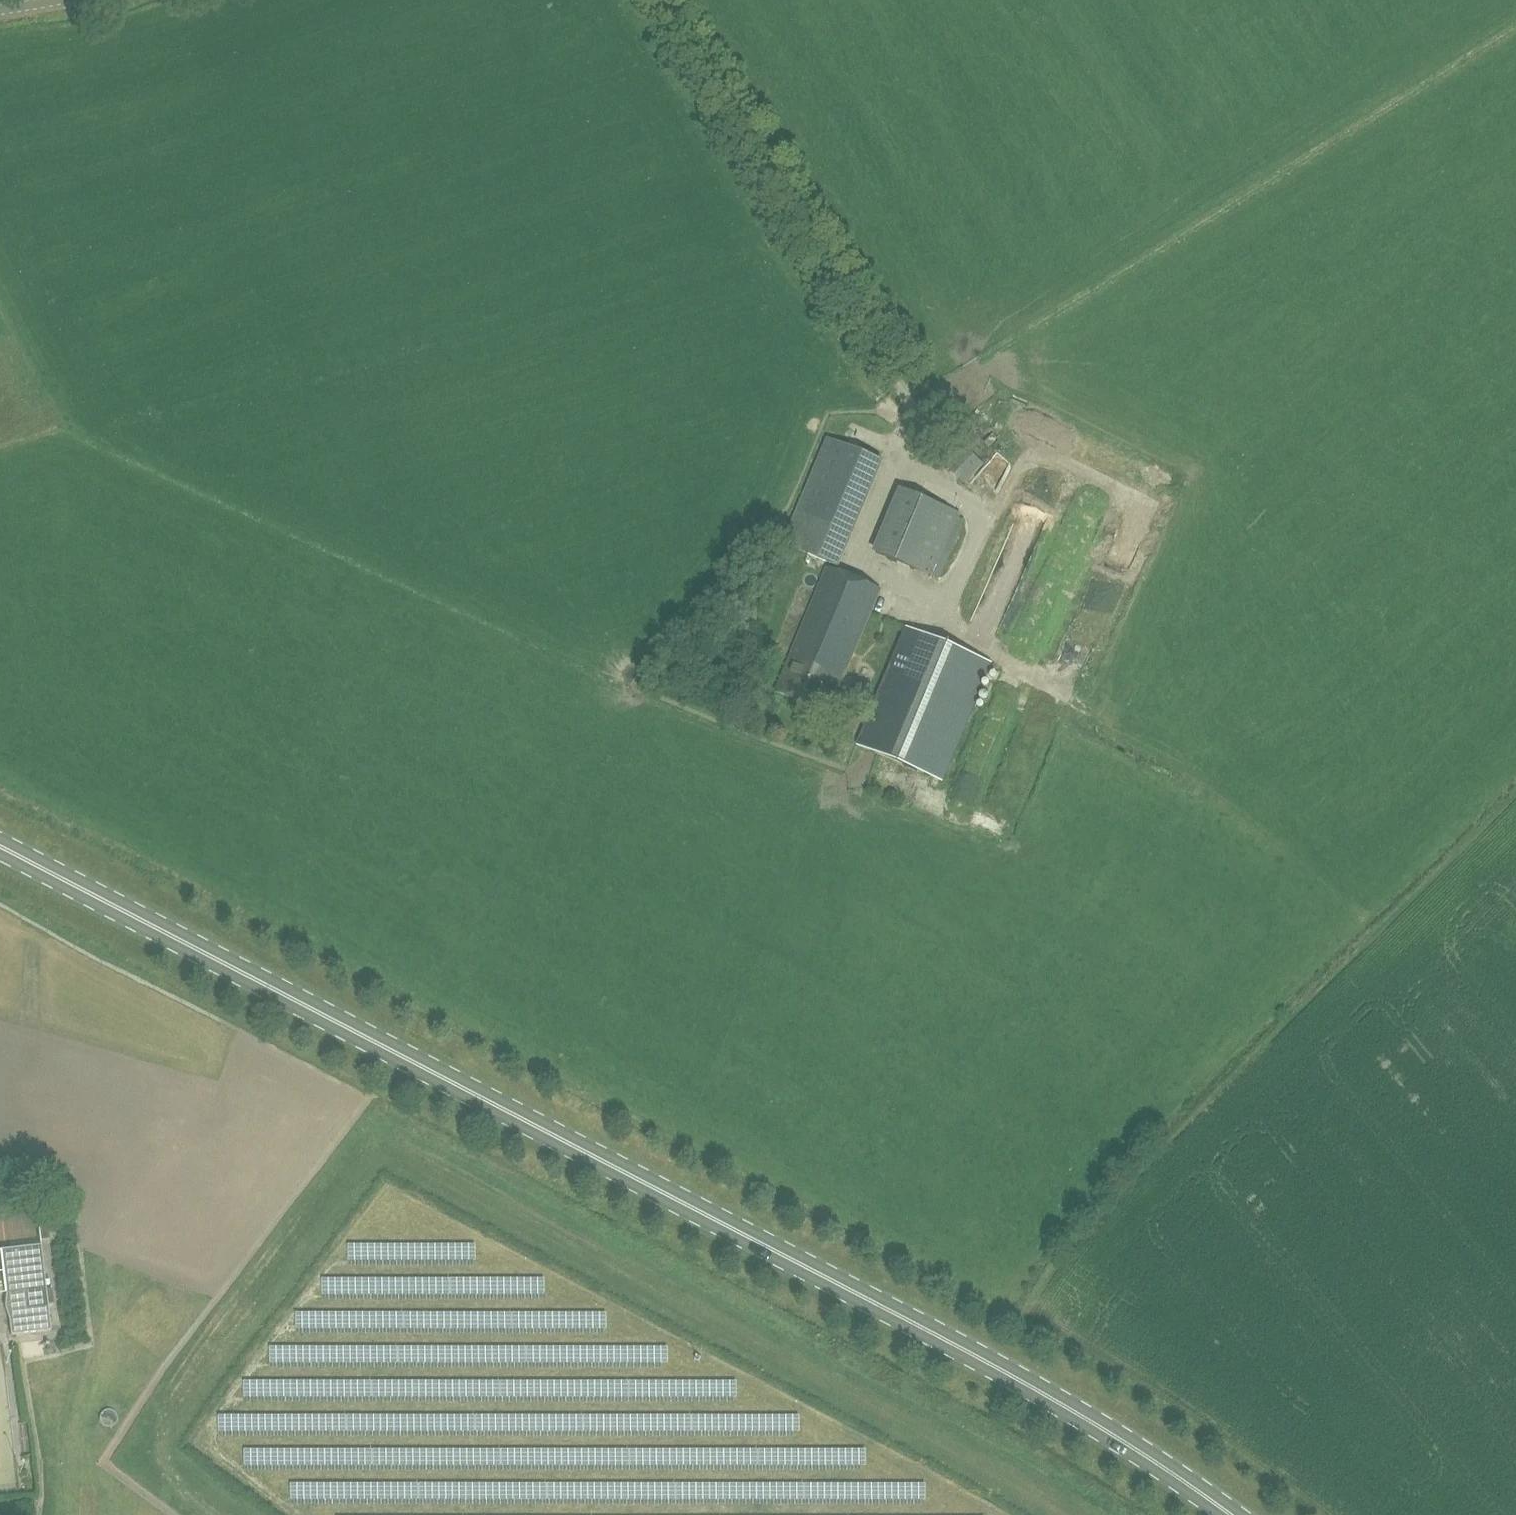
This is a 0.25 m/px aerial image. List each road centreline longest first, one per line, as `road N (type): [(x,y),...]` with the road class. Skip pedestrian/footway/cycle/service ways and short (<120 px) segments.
road 1 (primary): [(0,846),(990,1363),(1232,1514)]

